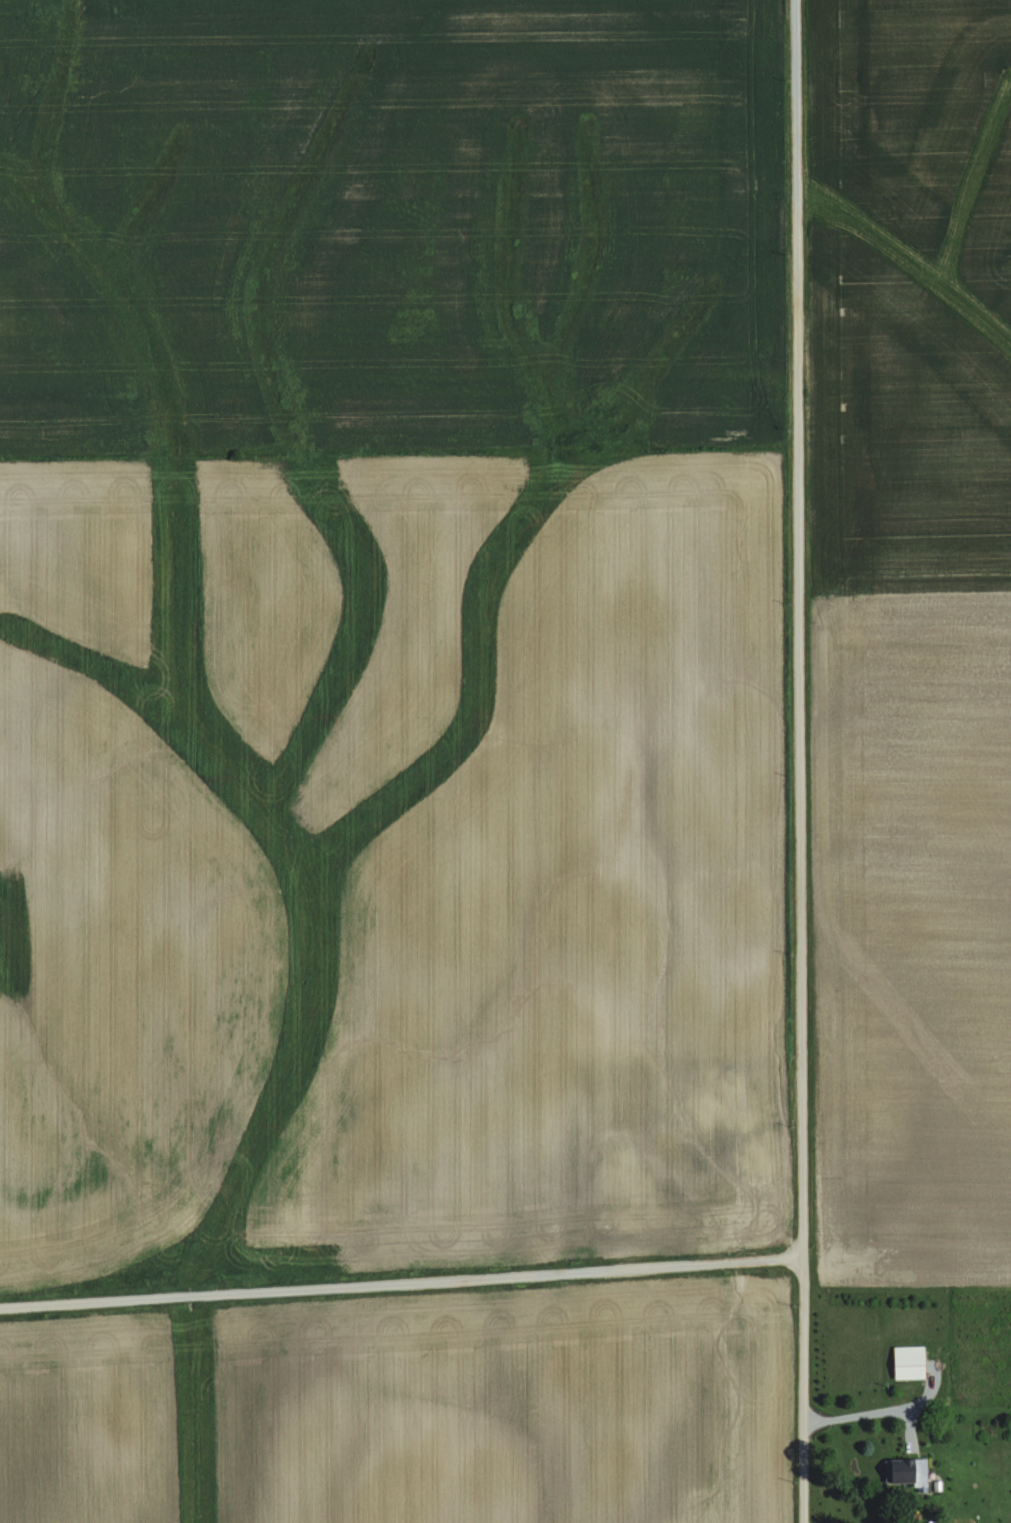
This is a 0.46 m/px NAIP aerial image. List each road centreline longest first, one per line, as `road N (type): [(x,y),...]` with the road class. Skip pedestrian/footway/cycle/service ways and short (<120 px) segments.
road 1 (residential): [(806,1256),(802,0)]
road 2 (residential): [(0,1307),(806,1256)]
road 3 (residential): [(808,1522),(806,1256)]

